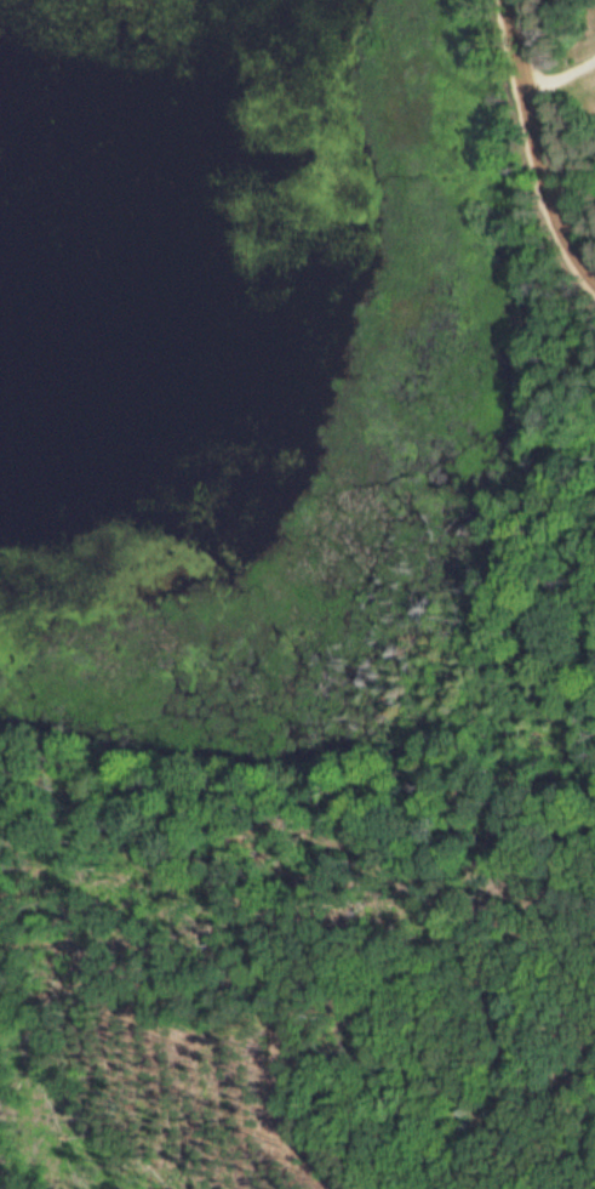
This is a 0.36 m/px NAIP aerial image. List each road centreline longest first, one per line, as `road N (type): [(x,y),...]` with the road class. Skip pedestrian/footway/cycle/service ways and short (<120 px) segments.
road 1 (residential): [(594,272),(519,0)]

